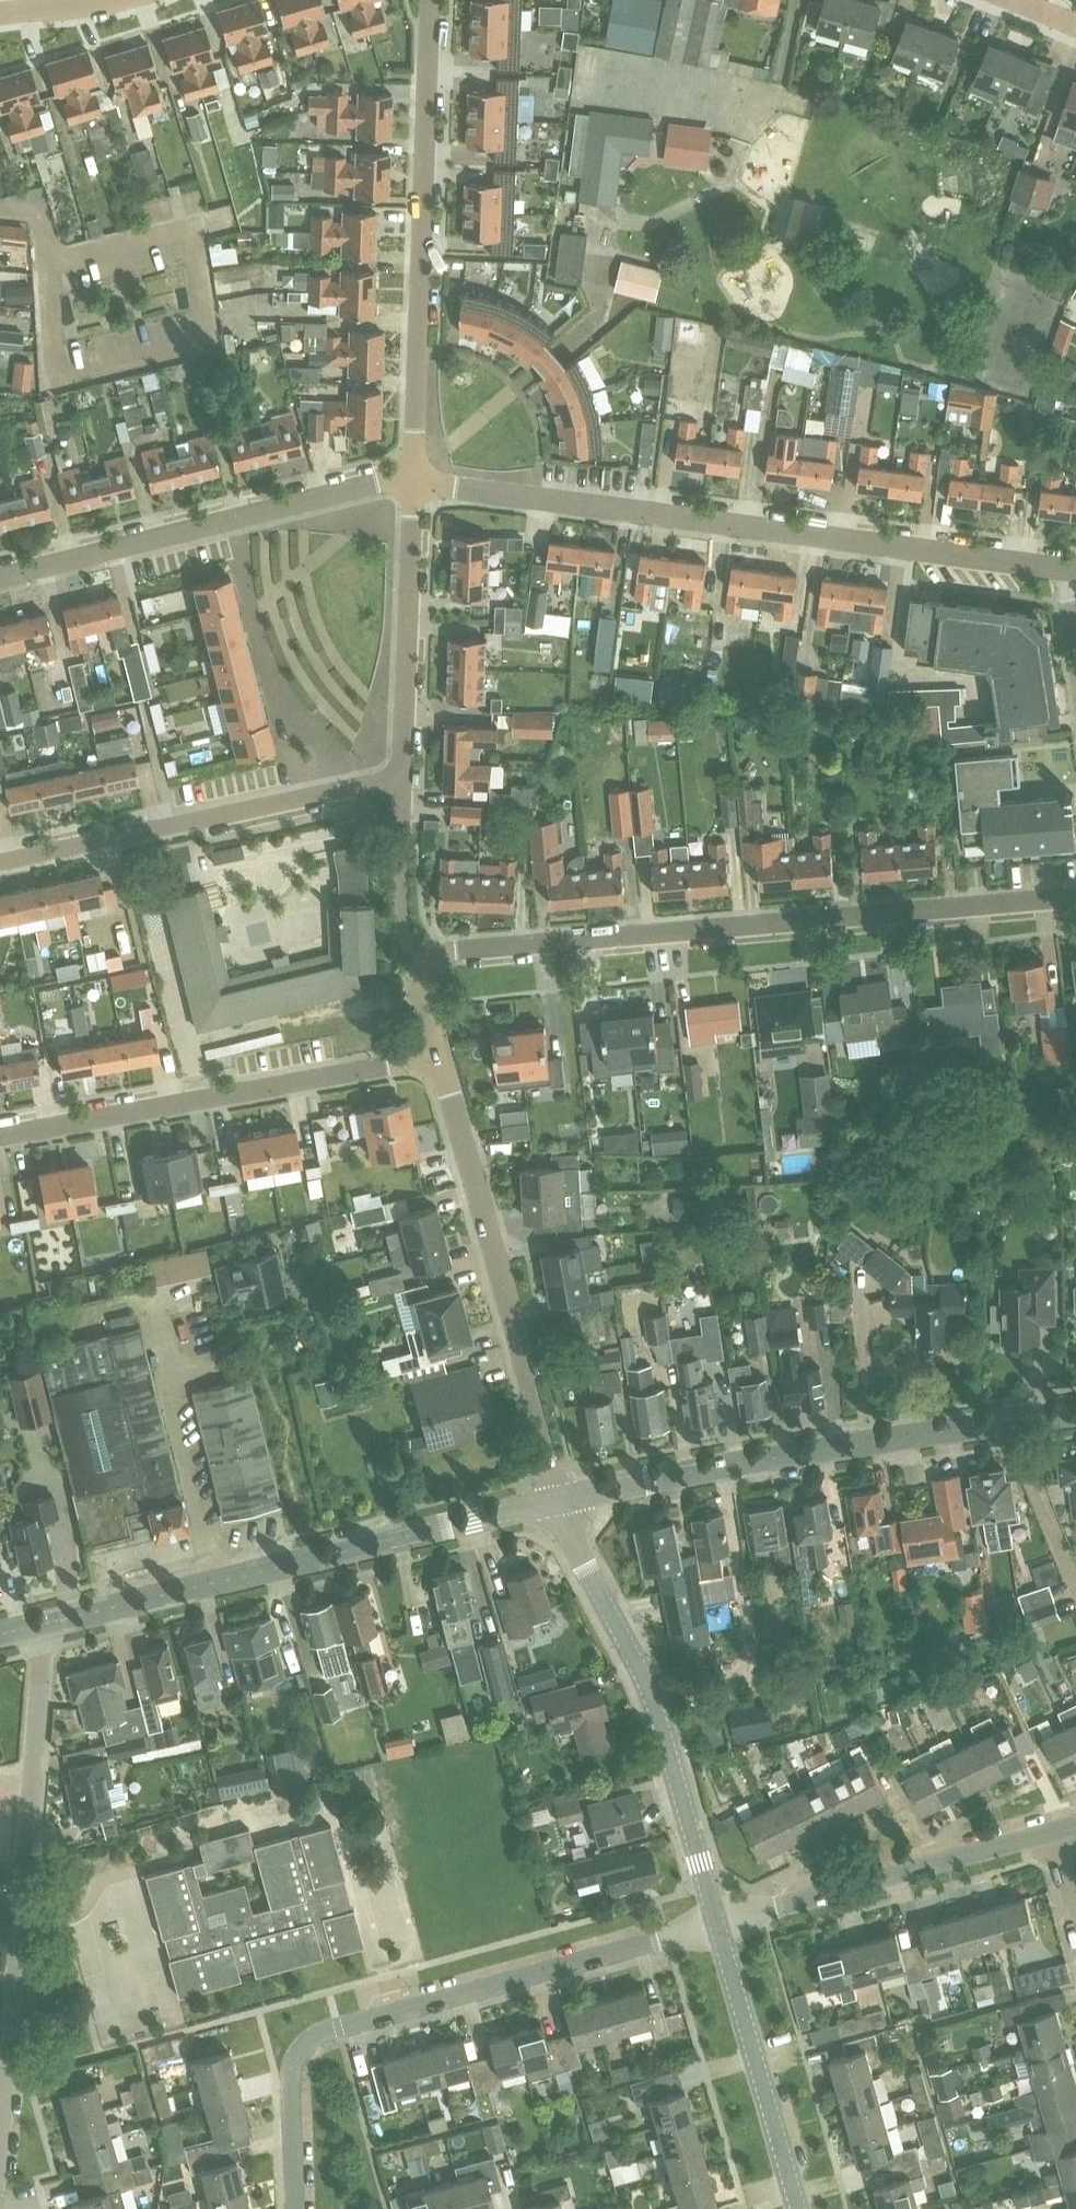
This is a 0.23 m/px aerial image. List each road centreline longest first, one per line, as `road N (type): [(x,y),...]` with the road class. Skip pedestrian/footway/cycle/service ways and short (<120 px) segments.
road 1 (residential): [(439,1056),(420,990),(426,966),(446,953),(1075,898)]
road 2 (residential): [(0,861),(403,775),(414,483)]
road 3 (residential): [(1067,565),(414,483)]
road 4 (residential): [(720,1922),(327,2032),(300,2057),(291,2087),(296,2208)]
road 5 (residential): [(0,2163),(44,1626)]
road 6 (tertiary): [(44,1626),(560,1502)]
road 7 (residential): [(414,483),(431,0)]
road 8 (residential): [(560,1502),(439,1056)]
road 9 (tertiary): [(560,1502),(1011,1421)]
road 10 (tertiary): [(720,1922),(645,1677),(571,1540),(560,1502)]
road 11 (residential): [(0,1137),(439,1056)]
road 12 (residential): [(0,578),(414,483)]
road 13 (residential): [(1051,1833),(720,1922)]
road 14 (tertiary): [(802,2208),(720,1922)]
road 15 (residential): [(1075,1566),(1011,1421)]

